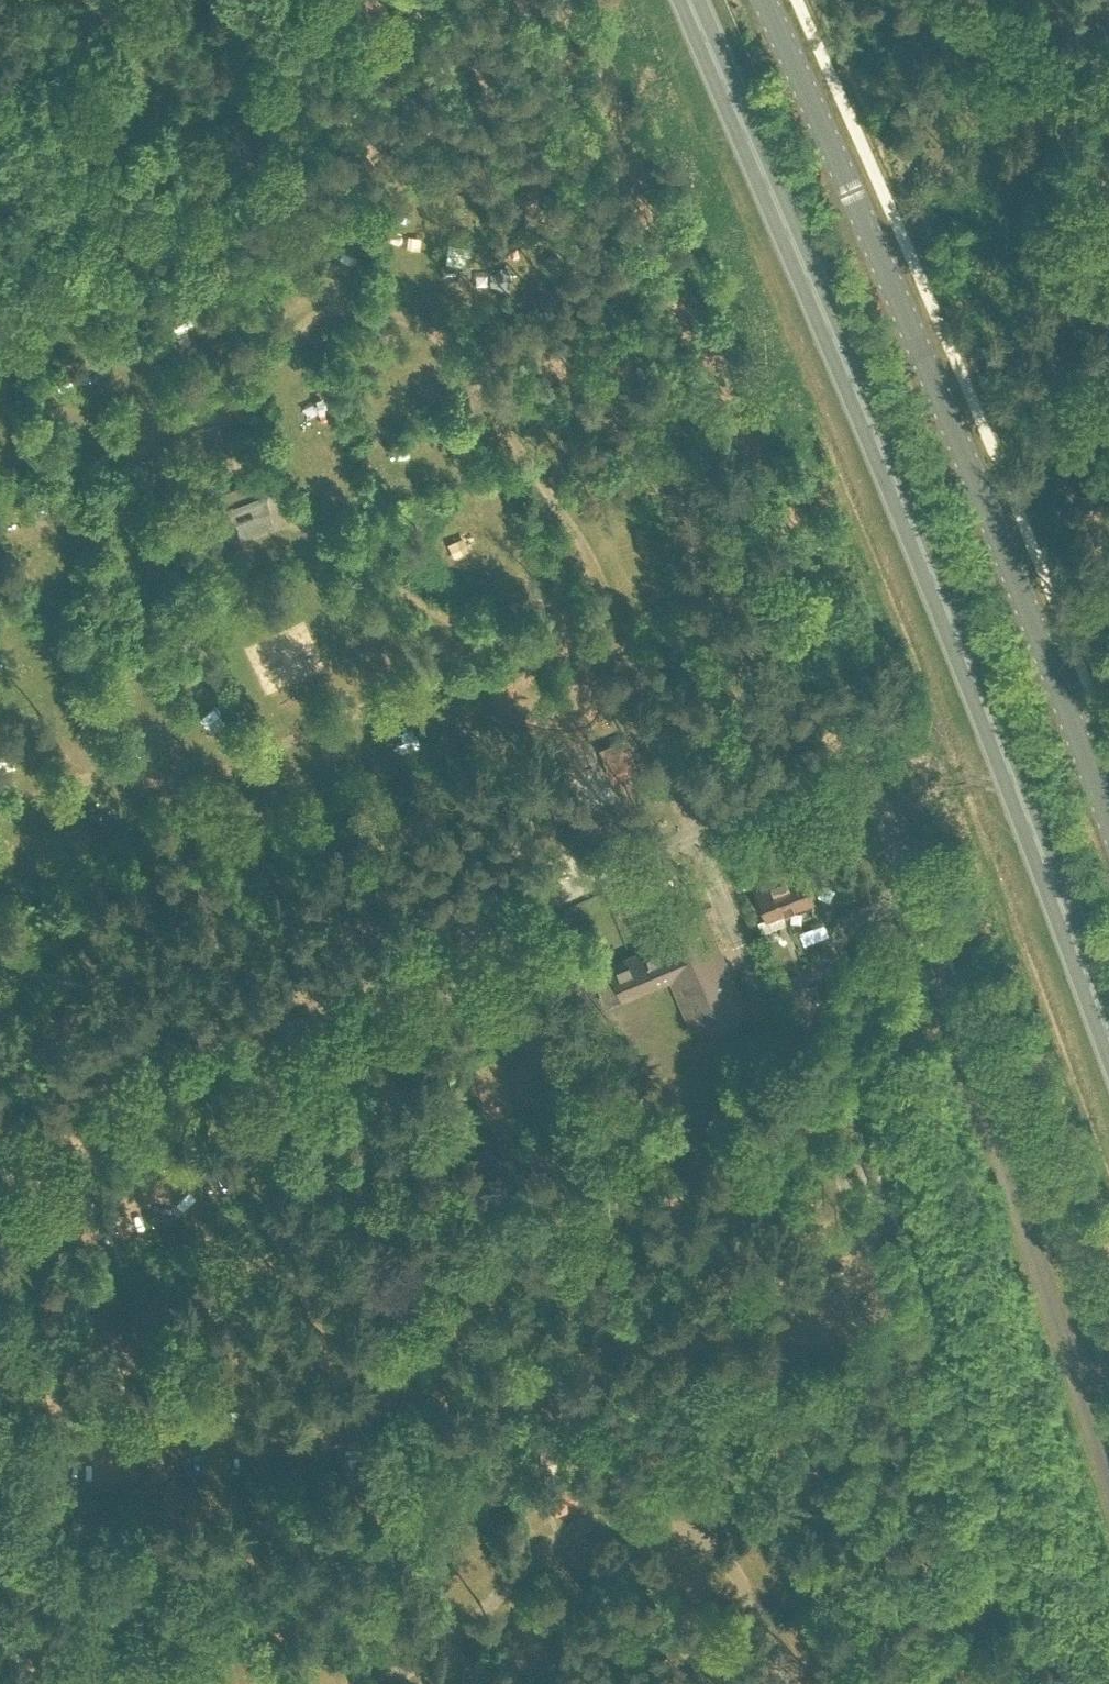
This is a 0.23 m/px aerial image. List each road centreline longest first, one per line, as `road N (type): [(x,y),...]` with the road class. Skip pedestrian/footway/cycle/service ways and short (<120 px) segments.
road 1 (trunk): [(1108,1028),(832,325),(691,0)]
road 2 (tertiary): [(1108,821),(953,424),(767,0)]
road 3 (unclassified): [(1108,1481),(879,801),(863,773),(837,770),(742,810)]

